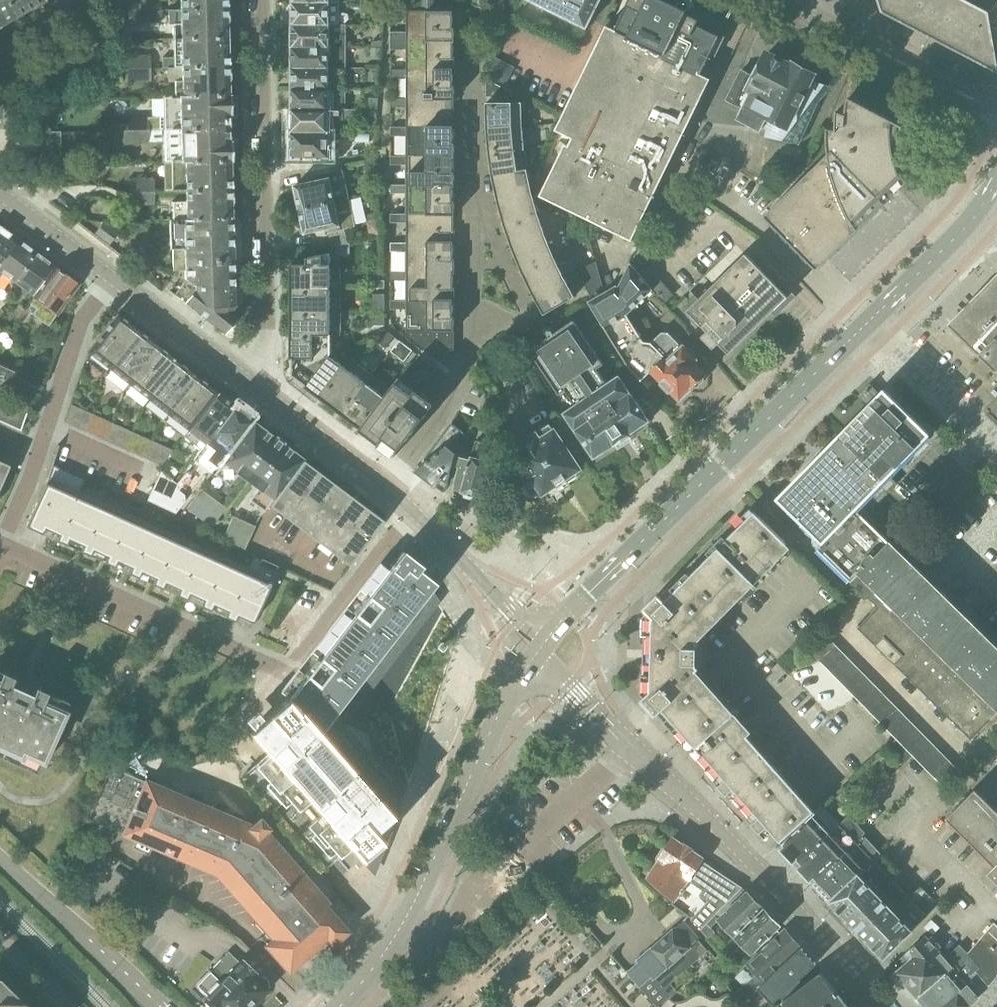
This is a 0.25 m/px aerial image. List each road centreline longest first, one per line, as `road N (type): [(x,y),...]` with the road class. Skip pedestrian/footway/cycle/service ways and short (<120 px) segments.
road 1 (residential): [(4,548),(283,675),(414,515)]
road 2 (residential): [(389,492),(445,420),(471,356),(482,226),(468,89),(488,15)]
road 3 (tertiary): [(875,1006),(773,884),(631,750),(543,646)]
road 4 (secondary): [(874,318),(566,611),(543,646)]
road 5 (secondary): [(543,646),(516,682),(413,906),(382,960),(339,1006)]
road 6 (residential): [(262,0),(268,328),(249,380)]
road 7 (residential): [(113,276),(86,321),(4,548)]
road 8 (unclassified): [(996,115),(784,0)]
road 9 (tertiary): [(0,862),(156,1006)]
road 10 (secondary): [(996,175),(966,222),(874,318)]
road 11 (tertiary): [(543,646),(414,515)]
road 12 (tertiary): [(389,492),(249,380)]
road 13 (unclassified): [(996,440),(874,318)]
road 14 (tertiary): [(249,380),(113,276)]
road 15 (tertiary): [(113,276),(0,190)]

